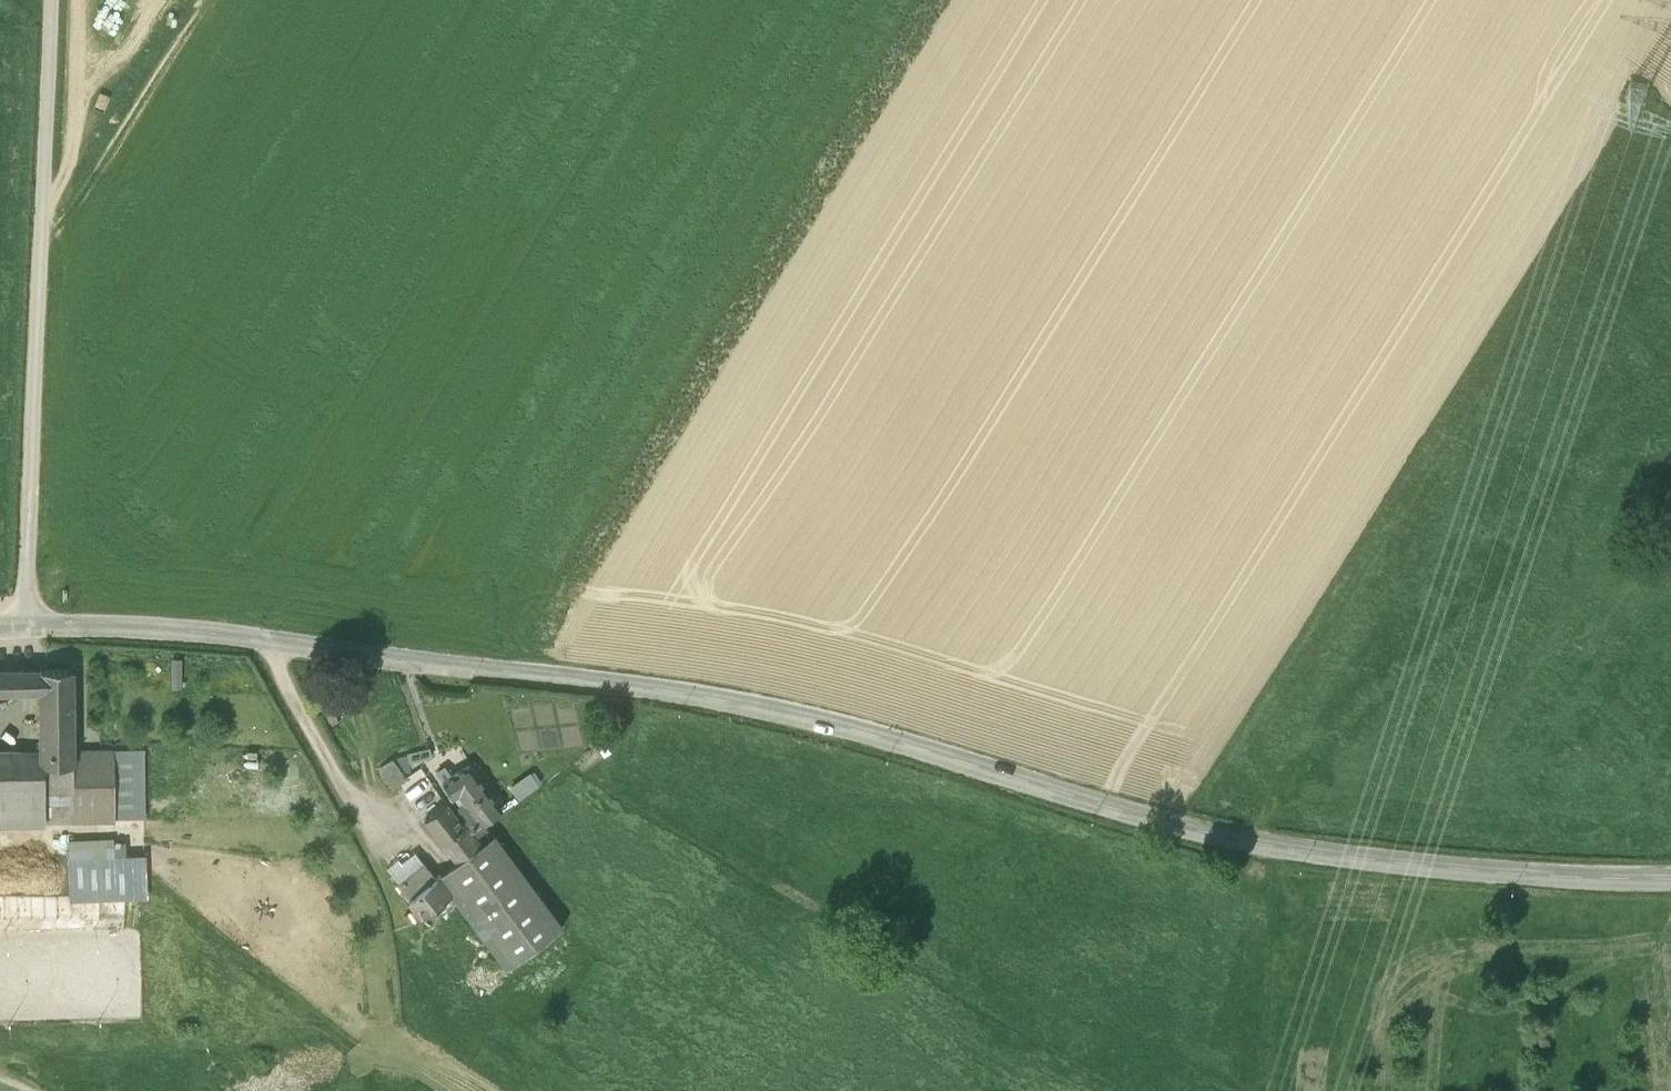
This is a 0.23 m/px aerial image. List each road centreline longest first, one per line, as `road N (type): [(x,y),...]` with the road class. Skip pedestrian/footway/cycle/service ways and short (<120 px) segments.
road 1 (tertiary): [(279,639),(829,720),(1216,840),(1511,874),(1670,876)]
road 2 (tertiary): [(0,629),(166,627),(279,639)]
road 3 (residential): [(279,639),(406,842)]

